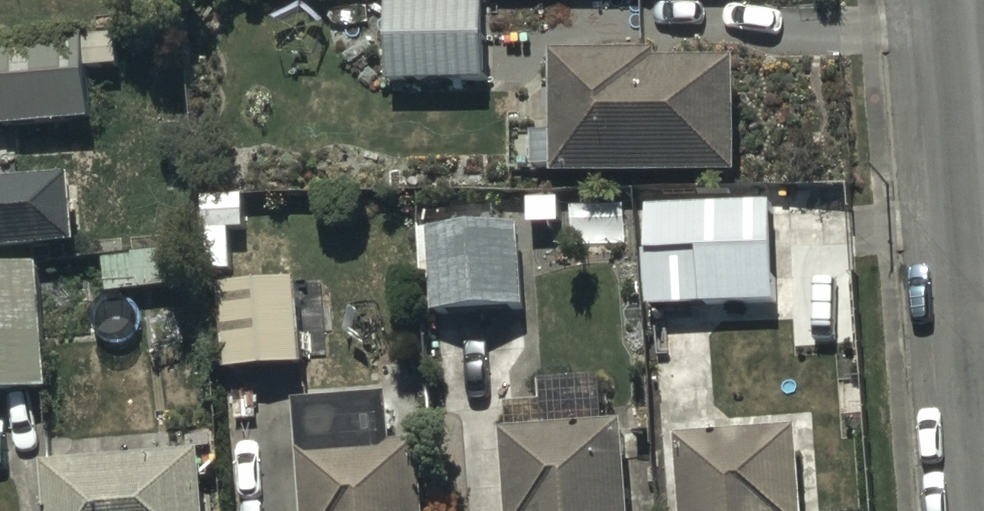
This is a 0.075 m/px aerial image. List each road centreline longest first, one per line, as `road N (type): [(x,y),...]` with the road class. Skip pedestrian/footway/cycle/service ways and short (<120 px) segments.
road 1 (residential): [(970,0),(983,188)]

